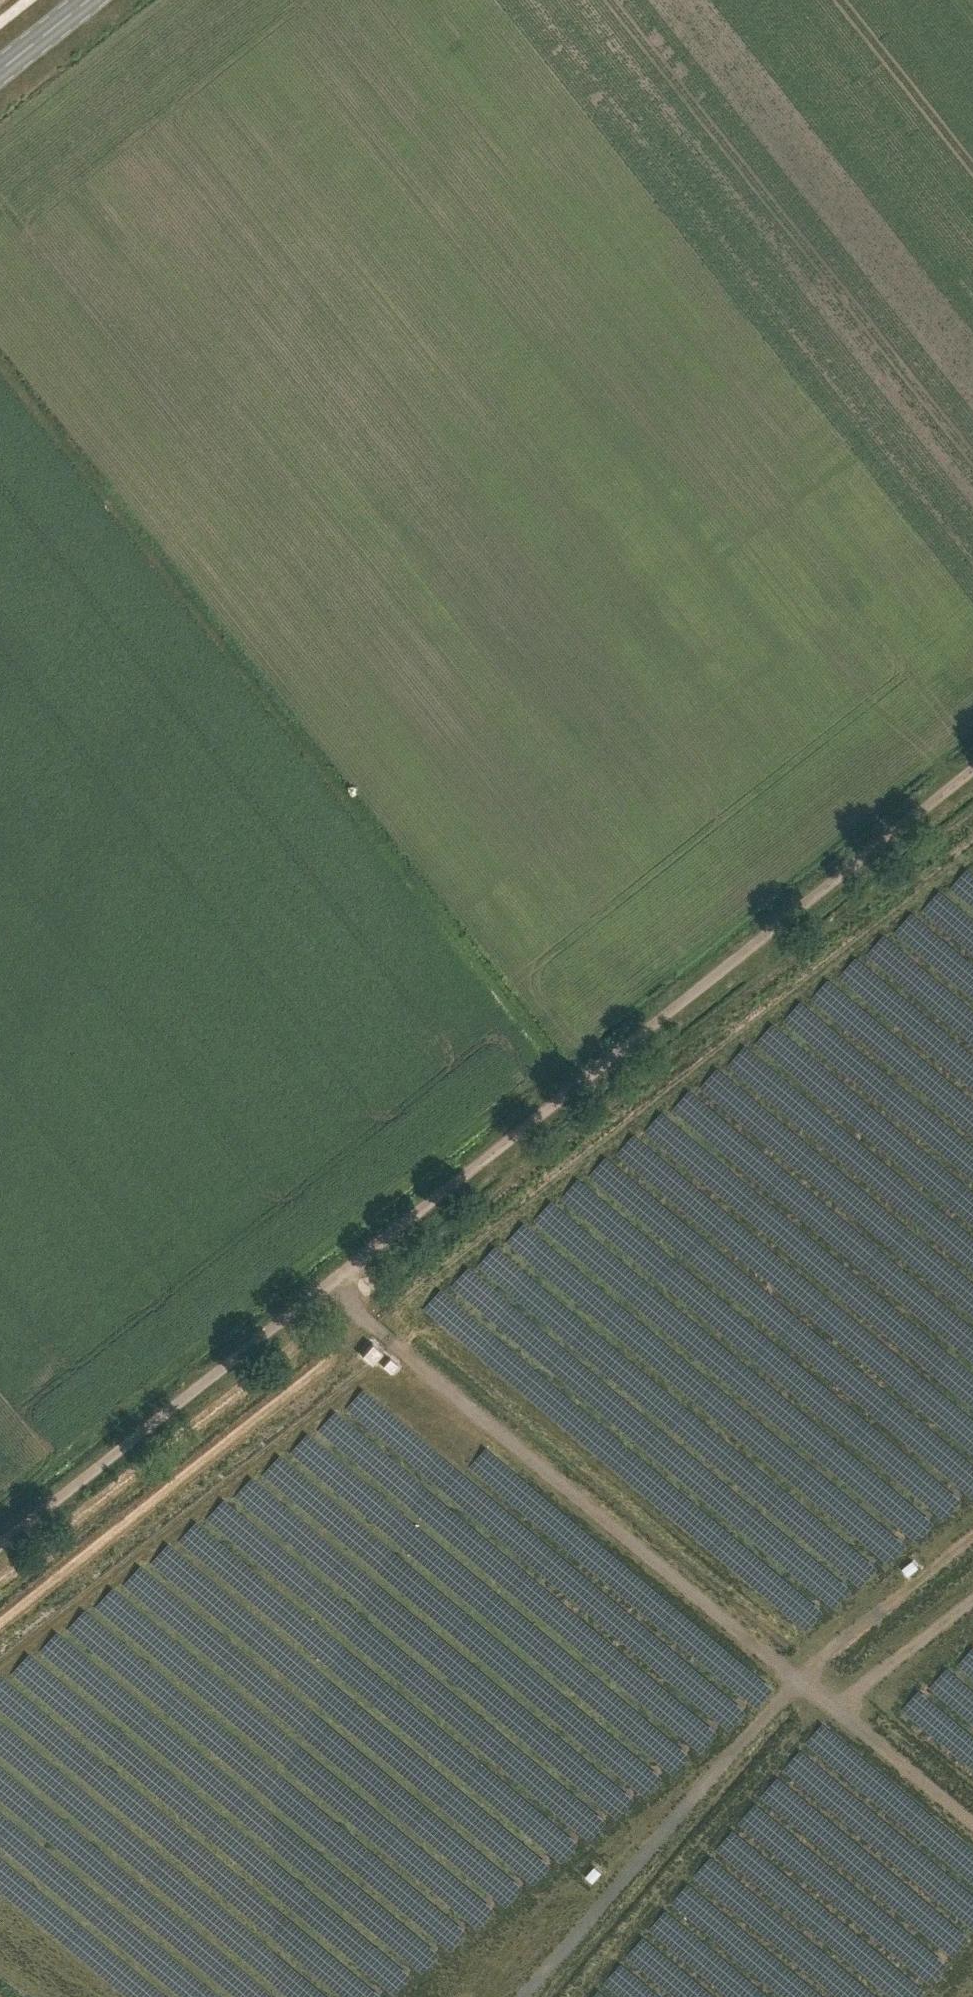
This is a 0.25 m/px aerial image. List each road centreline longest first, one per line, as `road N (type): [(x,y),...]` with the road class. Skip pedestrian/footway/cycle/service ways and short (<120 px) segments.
road 1 (unclassified): [(0,1541),(972,764)]

